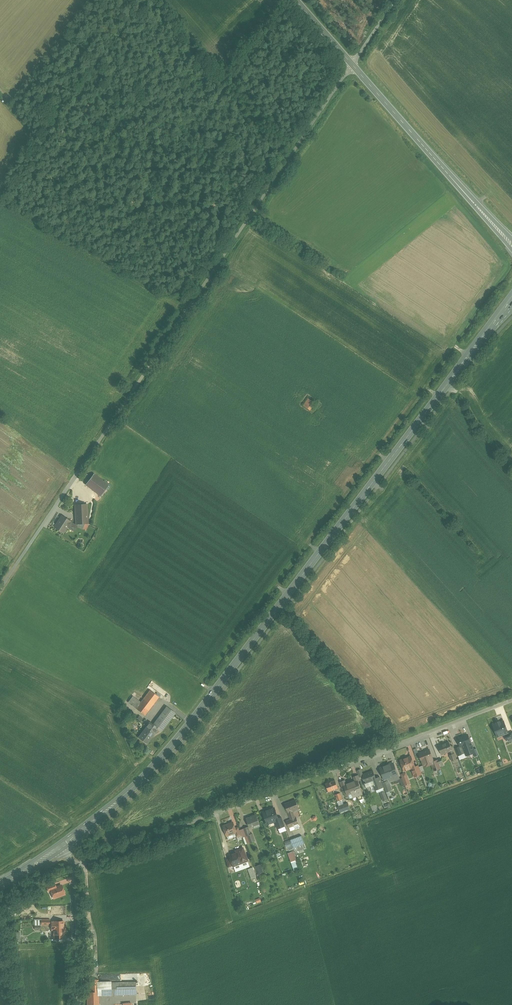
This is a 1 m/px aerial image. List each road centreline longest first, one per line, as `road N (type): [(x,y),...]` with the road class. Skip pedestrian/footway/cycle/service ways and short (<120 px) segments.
road 1 (primary): [(62,849),(187,728),(505,308)]
road 2 (unclassified): [(0,589),(352,64)]
road 3 (unclassified): [(511,703),(75,866)]
road 4 (secondary): [(506,238),(352,64)]
road 5 (tertiary): [(75,866),(79,1004)]

